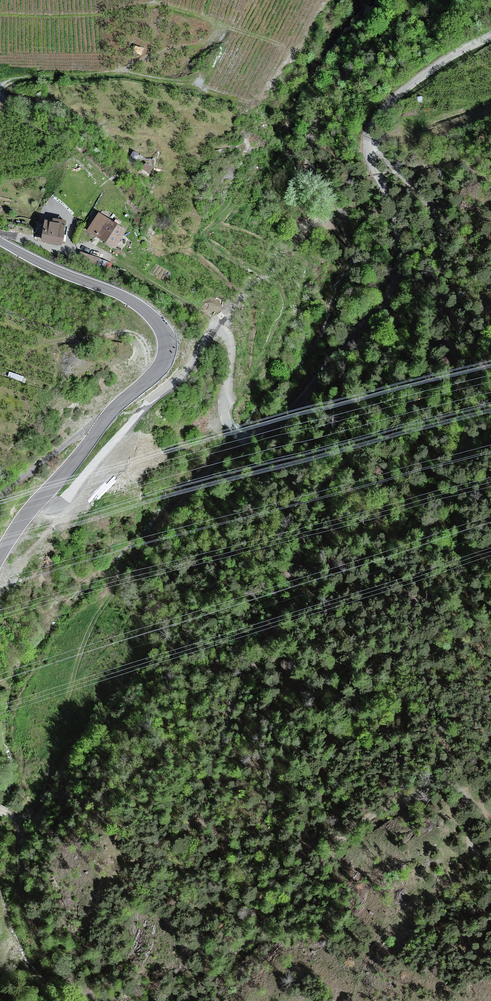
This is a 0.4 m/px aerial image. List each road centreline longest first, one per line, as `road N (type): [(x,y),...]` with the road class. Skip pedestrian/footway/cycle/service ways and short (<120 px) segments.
road 1 (track): [(375,146),(440,229),(431,352),(403,425),(318,493),(267,638),(230,714),(205,796),(202,946),(222,957),(250,941),(321,871),(347,833),(436,783),(452,784),(465,798),(472,839),(490,865)]
road 2 (unclassified): [(38,501),(65,500),(214,334),(230,344),(224,409),(232,426),(256,436),(291,411),(395,276),(396,230),(371,161),(371,125),(429,70),(490,37)]
road 3 (unclassified): [(38,501),(152,376),(166,336),(120,294),(0,241)]
road 4 (track): [(0,810),(20,823),(31,923),(46,951),(65,978),(100,1000)]
road 5 (track): [(368,148),(490,104)]

